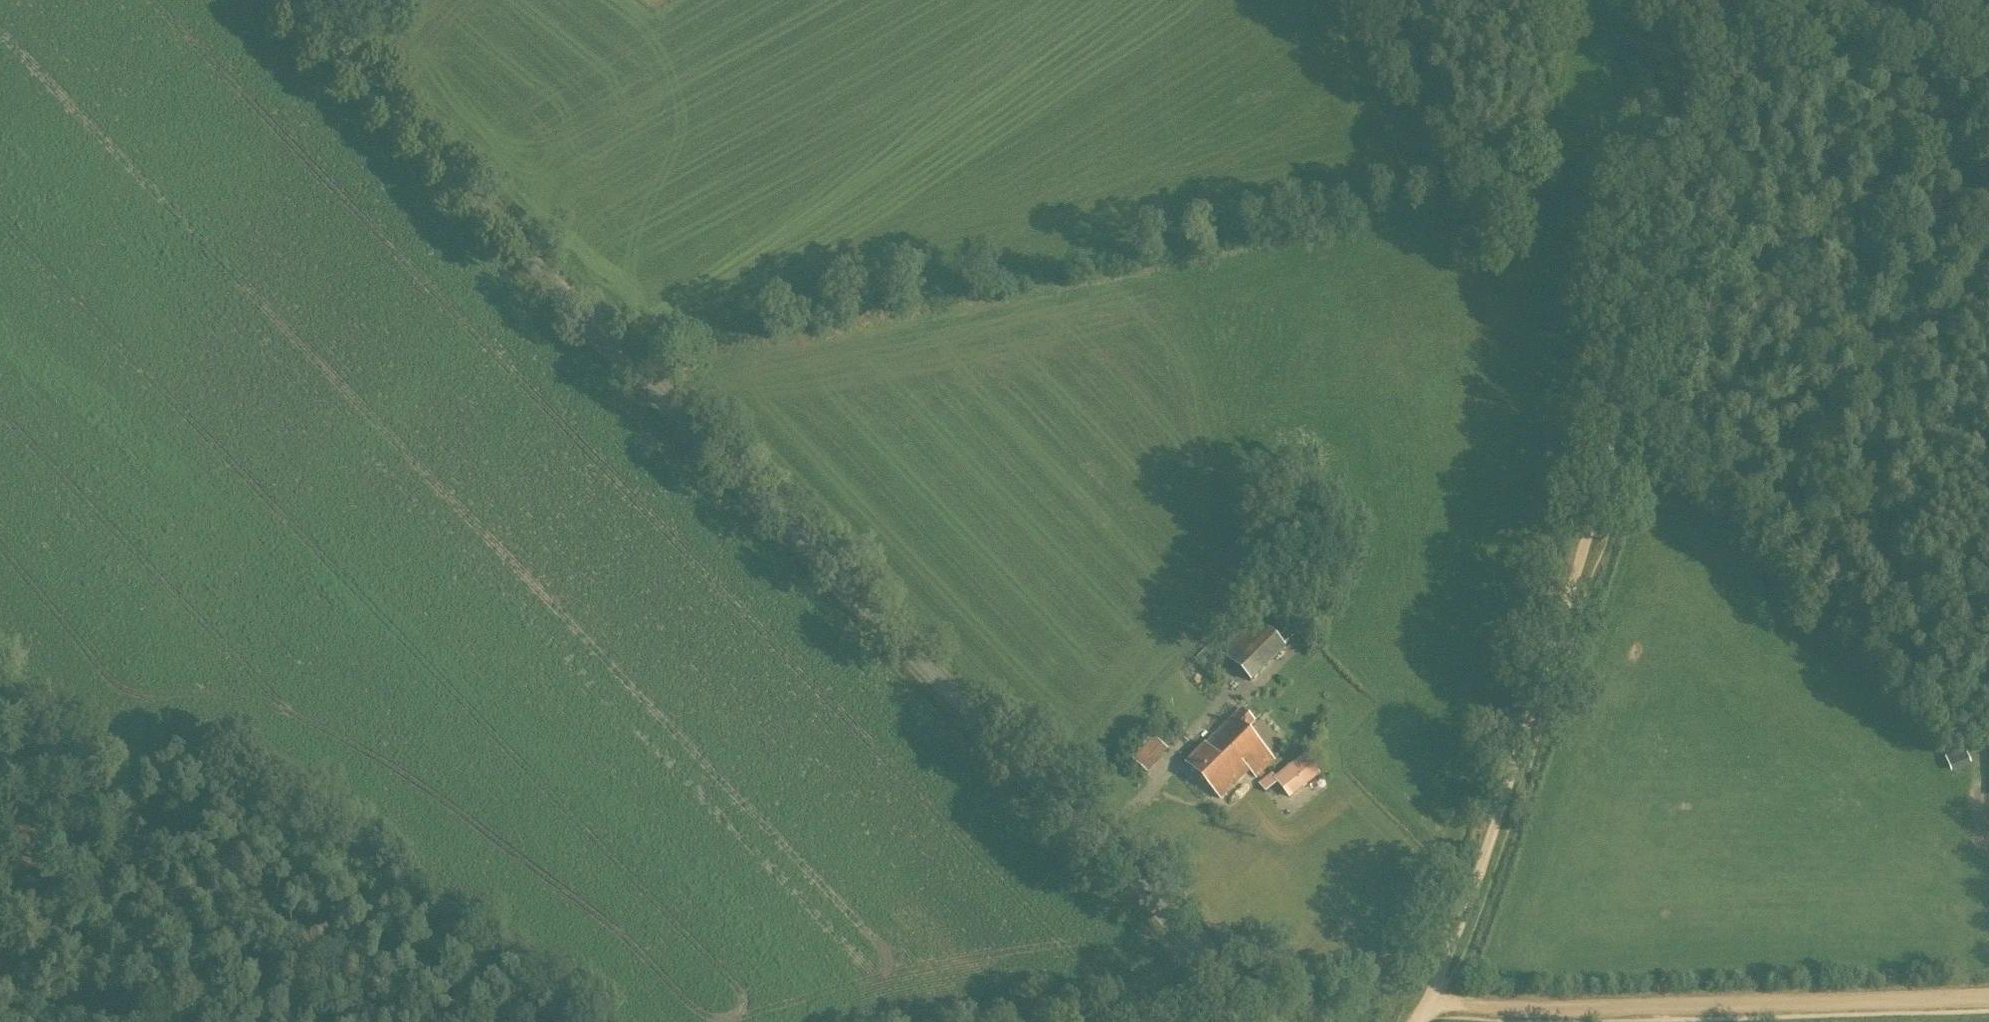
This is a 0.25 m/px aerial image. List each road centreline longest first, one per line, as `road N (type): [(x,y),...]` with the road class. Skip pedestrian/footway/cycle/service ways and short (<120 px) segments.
road 1 (tertiary): [(284,0),(1262,1013)]
road 2 (track): [(1705,0),(1666,224),(1598,504),(1430,1005)]
road 3 (track): [(1430,1005),(1988,998)]

